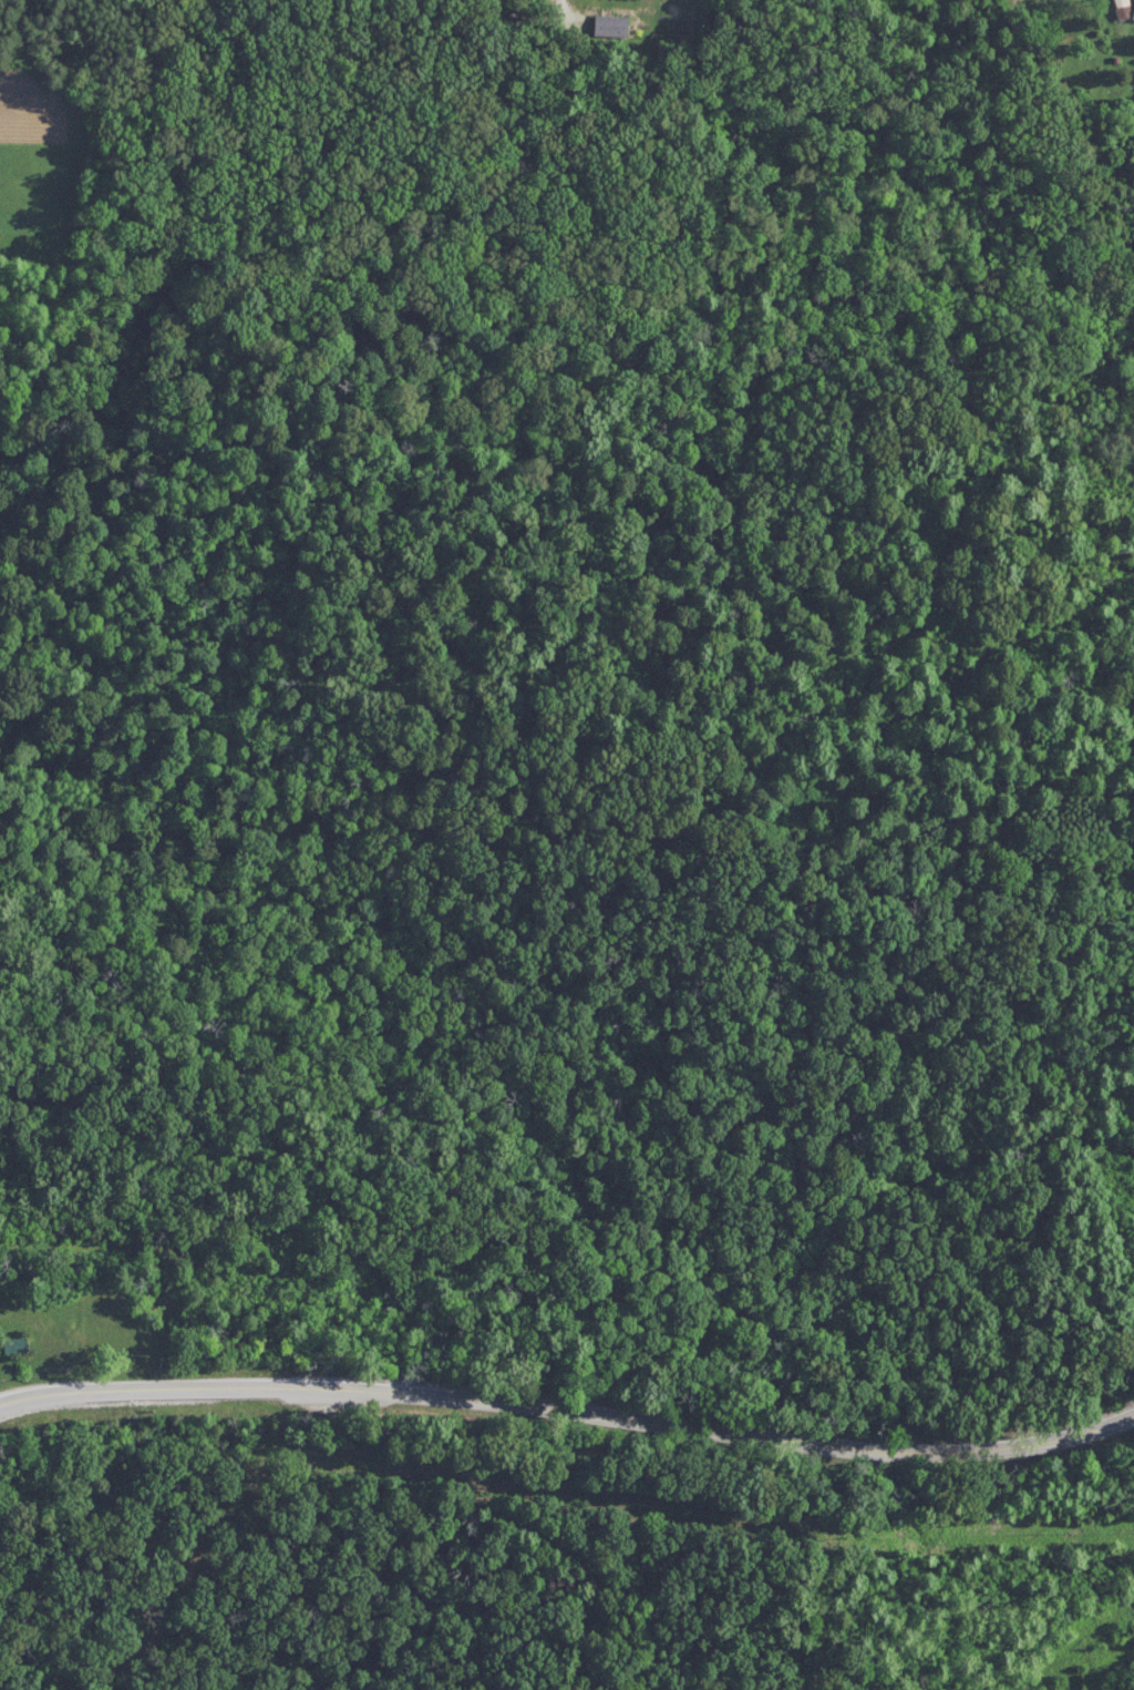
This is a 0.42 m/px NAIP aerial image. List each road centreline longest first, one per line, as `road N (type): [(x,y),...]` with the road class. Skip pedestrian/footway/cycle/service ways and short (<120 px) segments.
road 1 (secondary): [(0,1407),(110,1389),(451,1390),(822,1457),(1079,1446),(1133,1418)]

